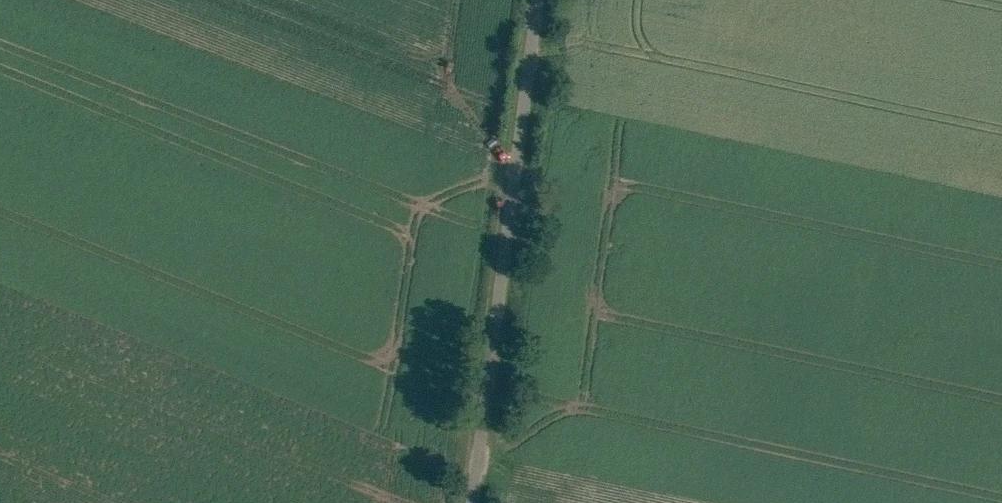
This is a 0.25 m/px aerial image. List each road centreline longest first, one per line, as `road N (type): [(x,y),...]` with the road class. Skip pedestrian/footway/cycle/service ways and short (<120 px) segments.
road 1 (unclassified): [(526,0),(463,502)]

